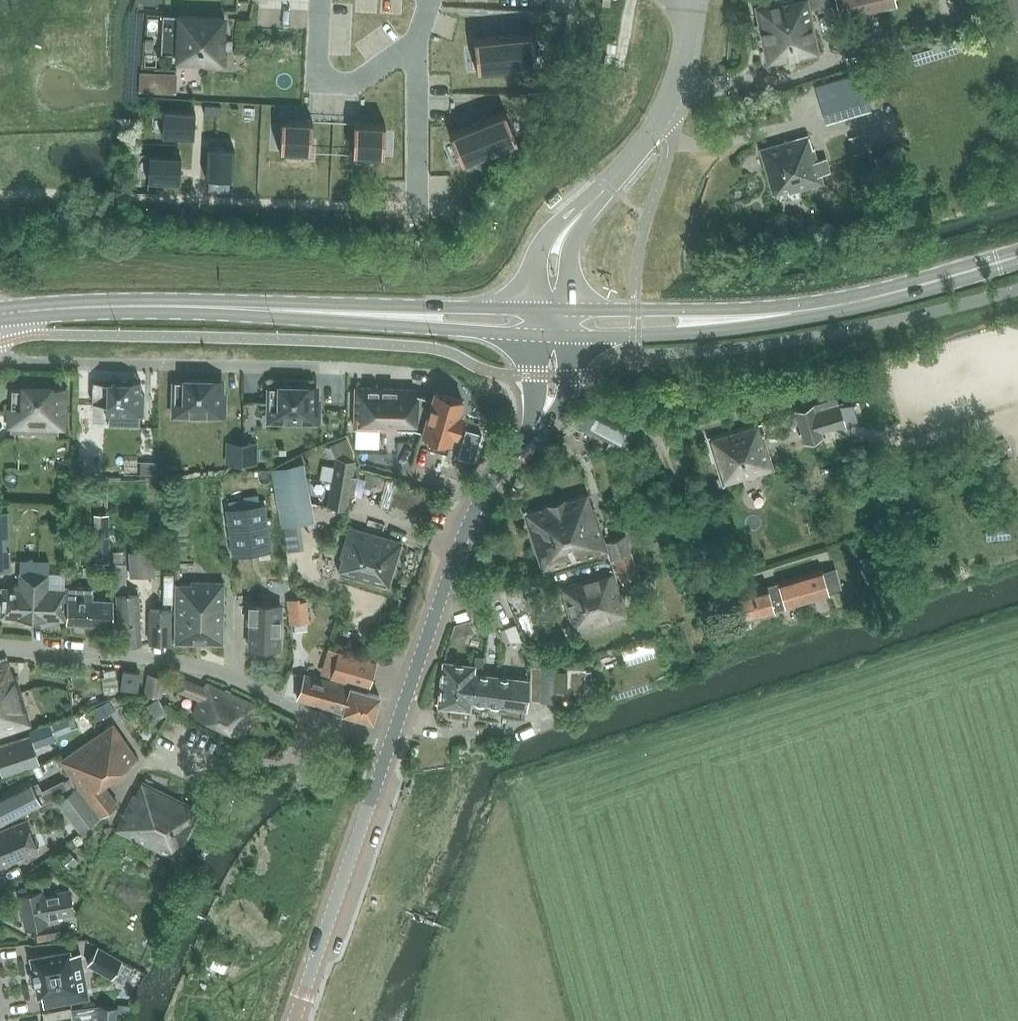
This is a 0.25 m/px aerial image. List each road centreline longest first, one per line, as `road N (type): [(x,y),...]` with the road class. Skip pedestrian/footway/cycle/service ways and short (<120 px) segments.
road 1 (secondary): [(0,313),(87,307),(552,320)]
road 2 (secondary): [(390,742),(462,538),(546,407),(552,320)]
road 3 (residential): [(390,742),(313,720),(181,661),(0,647)]
road 4 (tertiary): [(636,321),(847,303),(1017,258)]
road 5 (tertiary): [(552,320),(556,247),(661,118),(685,60),(697,0)]
road 6 (secondary): [(294,1020),(390,742)]
road 7 (residential): [(406,47),(355,76),(314,79),(321,0)]
road 8 (residential): [(412,205),(406,47)]

